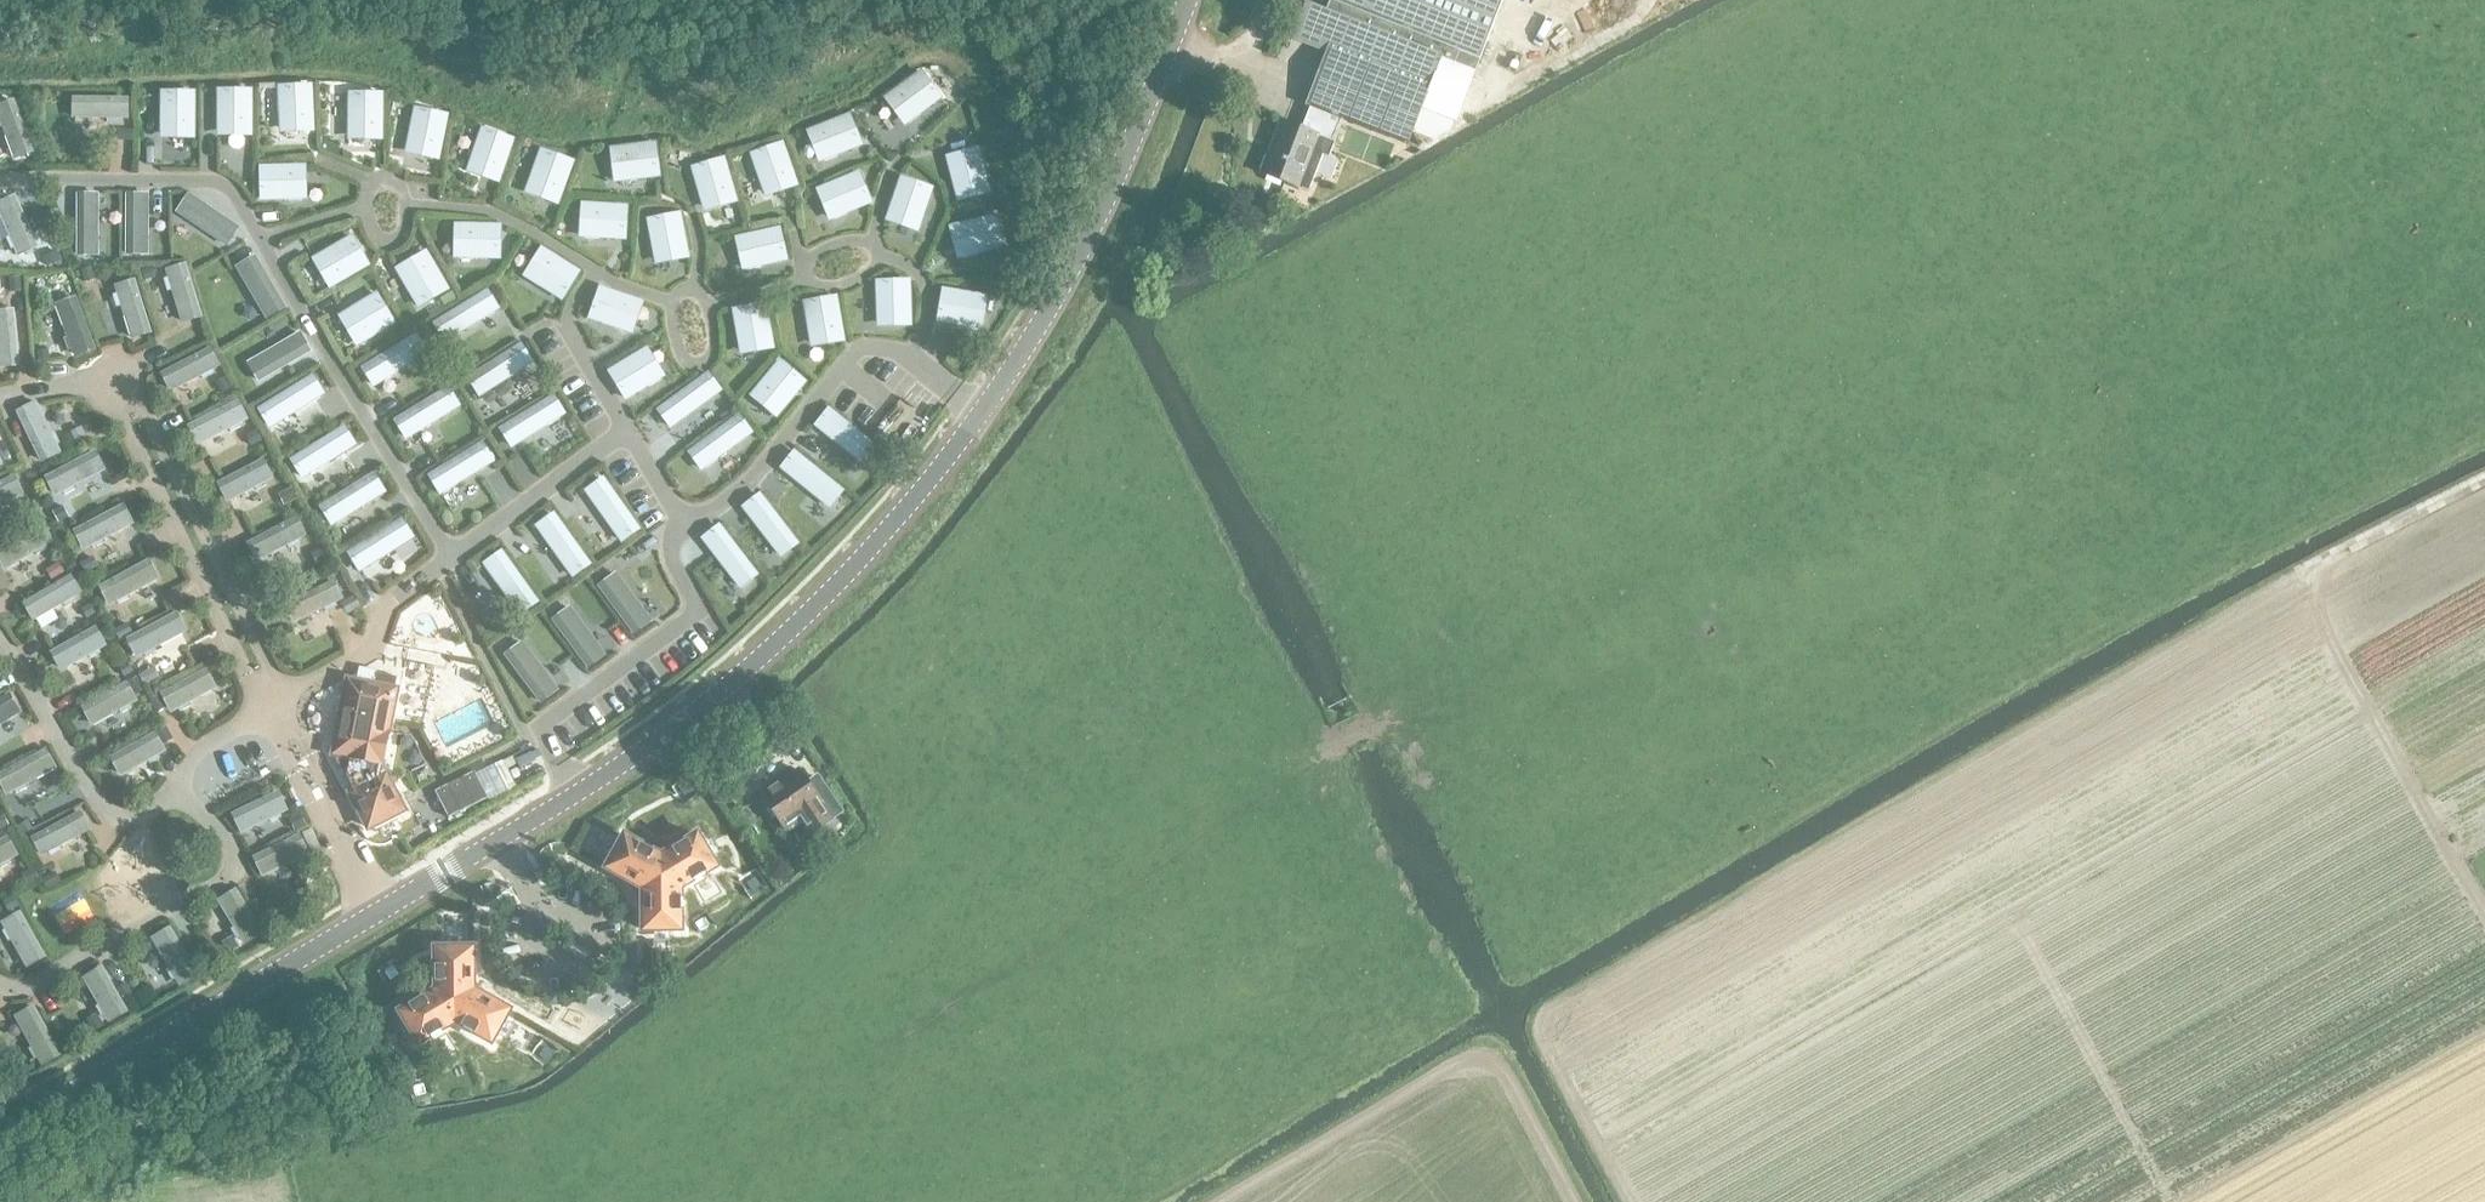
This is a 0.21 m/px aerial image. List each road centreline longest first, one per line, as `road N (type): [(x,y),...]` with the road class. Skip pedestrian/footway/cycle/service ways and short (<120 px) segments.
road 1 (secondary): [(0,1131),(501,839),(694,714),(785,642),(867,560),(1001,395),(1124,159),(1185,0)]

